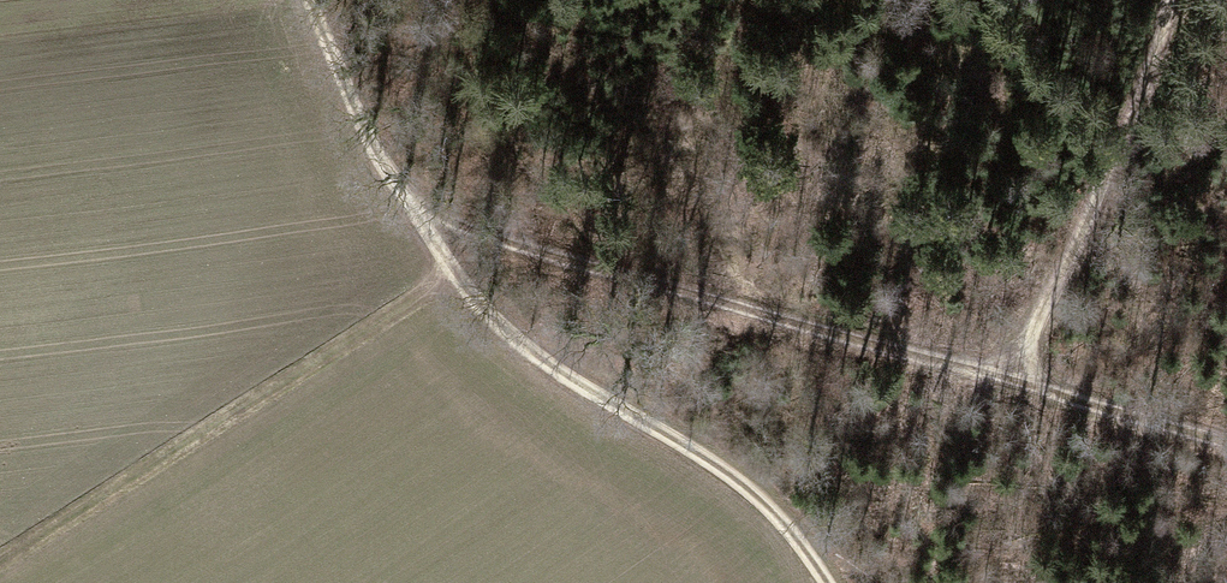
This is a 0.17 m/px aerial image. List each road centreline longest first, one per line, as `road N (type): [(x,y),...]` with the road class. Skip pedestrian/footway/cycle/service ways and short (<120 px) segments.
road 1 (track): [(398,169),(520,245),(1015,381)]
road 2 (track): [(1161,0),(1110,172),(1015,381),(1226,436)]
road 3 (track): [(447,270),(552,361),(694,443),(753,488),(830,582)]
road 4 (track): [(447,270),(317,0)]

